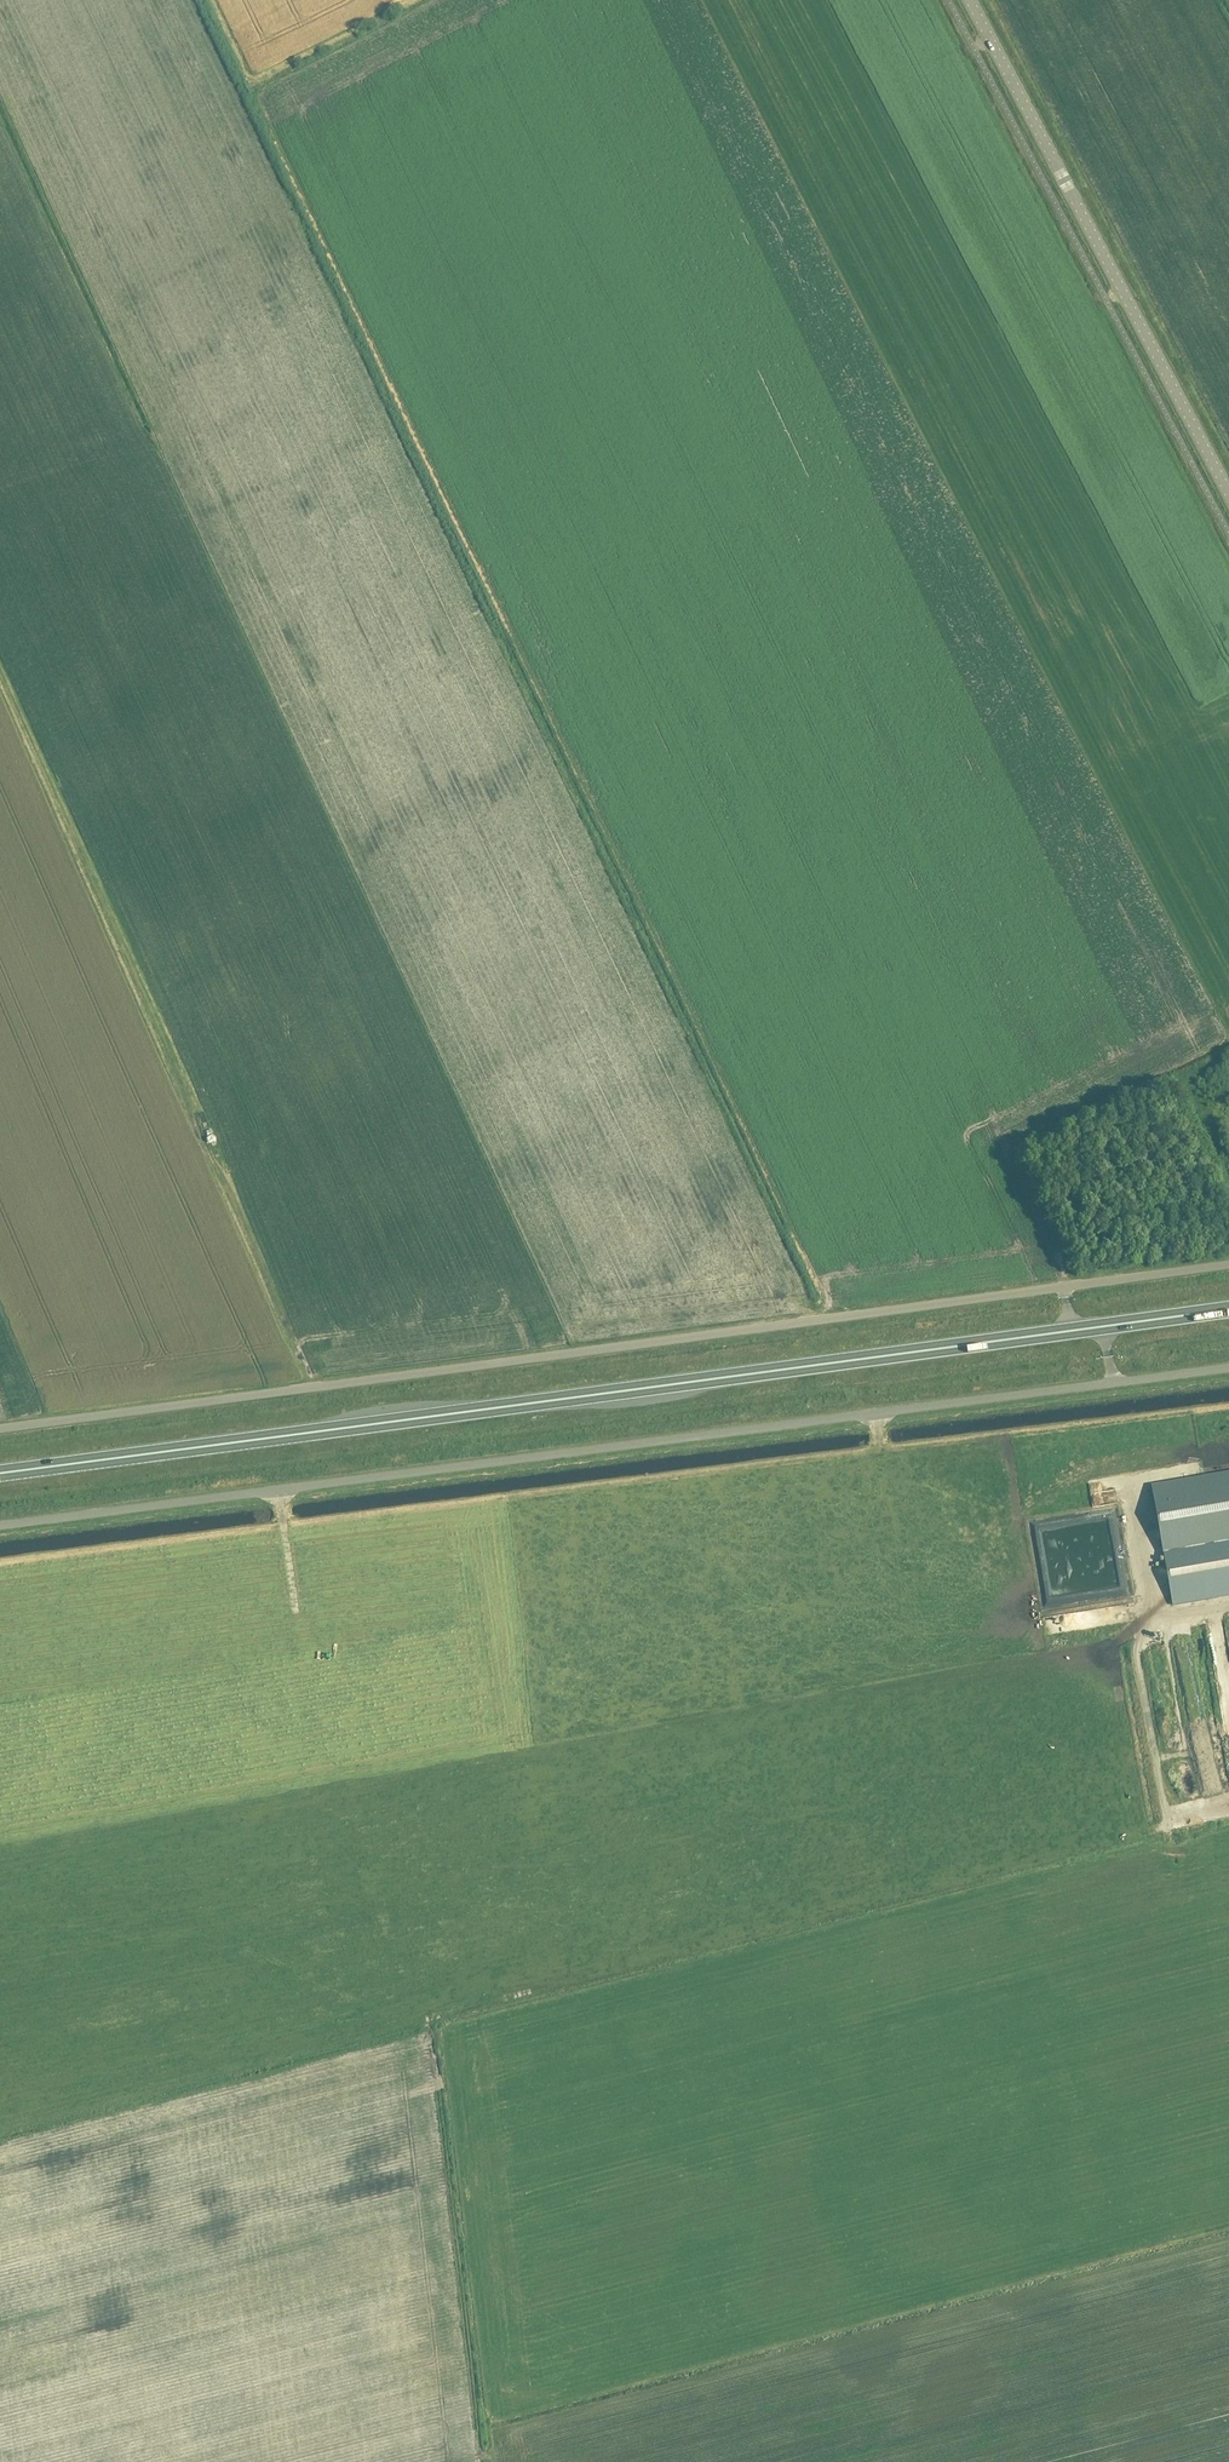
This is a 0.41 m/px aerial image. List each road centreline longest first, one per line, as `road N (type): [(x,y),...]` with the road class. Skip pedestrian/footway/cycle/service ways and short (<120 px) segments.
road 1 (unclassified): [(1228,1265),(0,1428)]
road 2 (trunk): [(0,1474),(1228,1312)]
road 3 (unclassified): [(1228,1368),(0,1526)]
road 4 (tertiary): [(1228,492),(968,0)]

